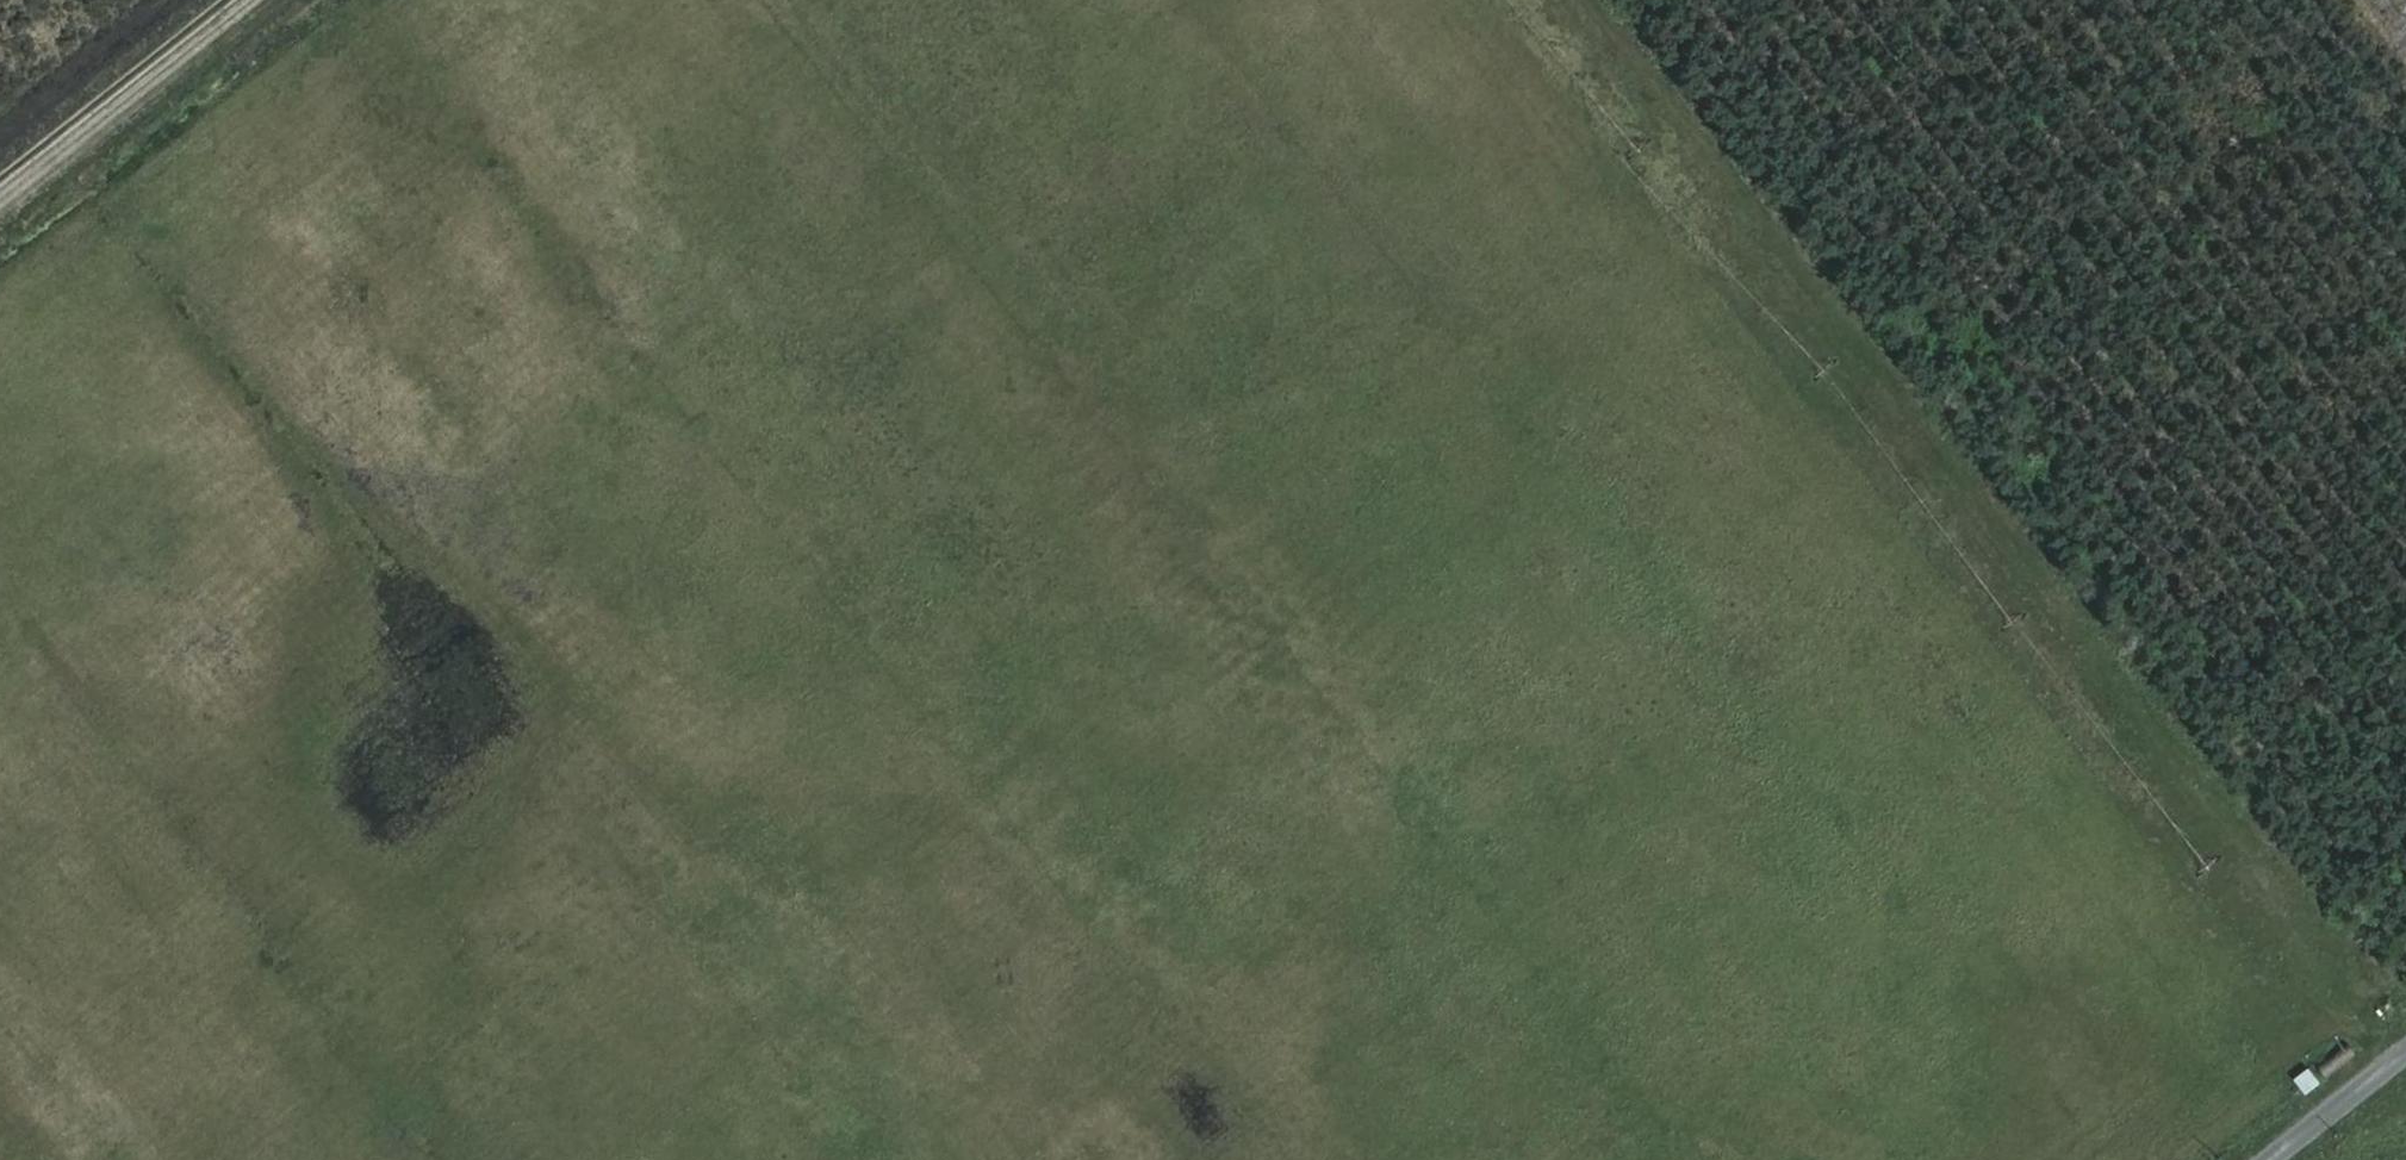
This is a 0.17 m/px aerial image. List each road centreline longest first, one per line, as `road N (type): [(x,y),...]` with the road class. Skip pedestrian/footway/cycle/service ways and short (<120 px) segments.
road 1 (track): [(0,202),(253,0)]
road 2 (unclassified): [(2405,1049),(2267,1159)]

